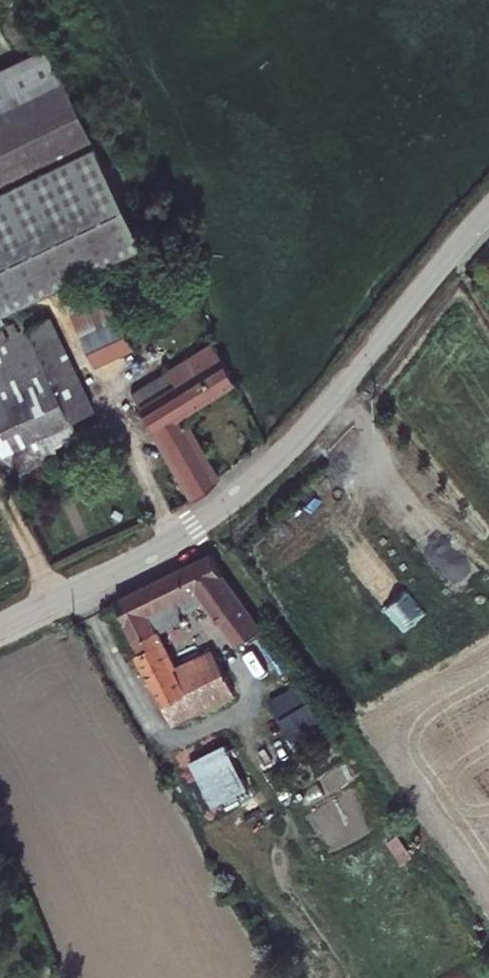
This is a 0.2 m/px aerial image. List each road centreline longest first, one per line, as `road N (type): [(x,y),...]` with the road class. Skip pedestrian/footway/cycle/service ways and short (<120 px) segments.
road 1 (unclassified): [(0,627),(179,536),(267,470),(488,208)]

